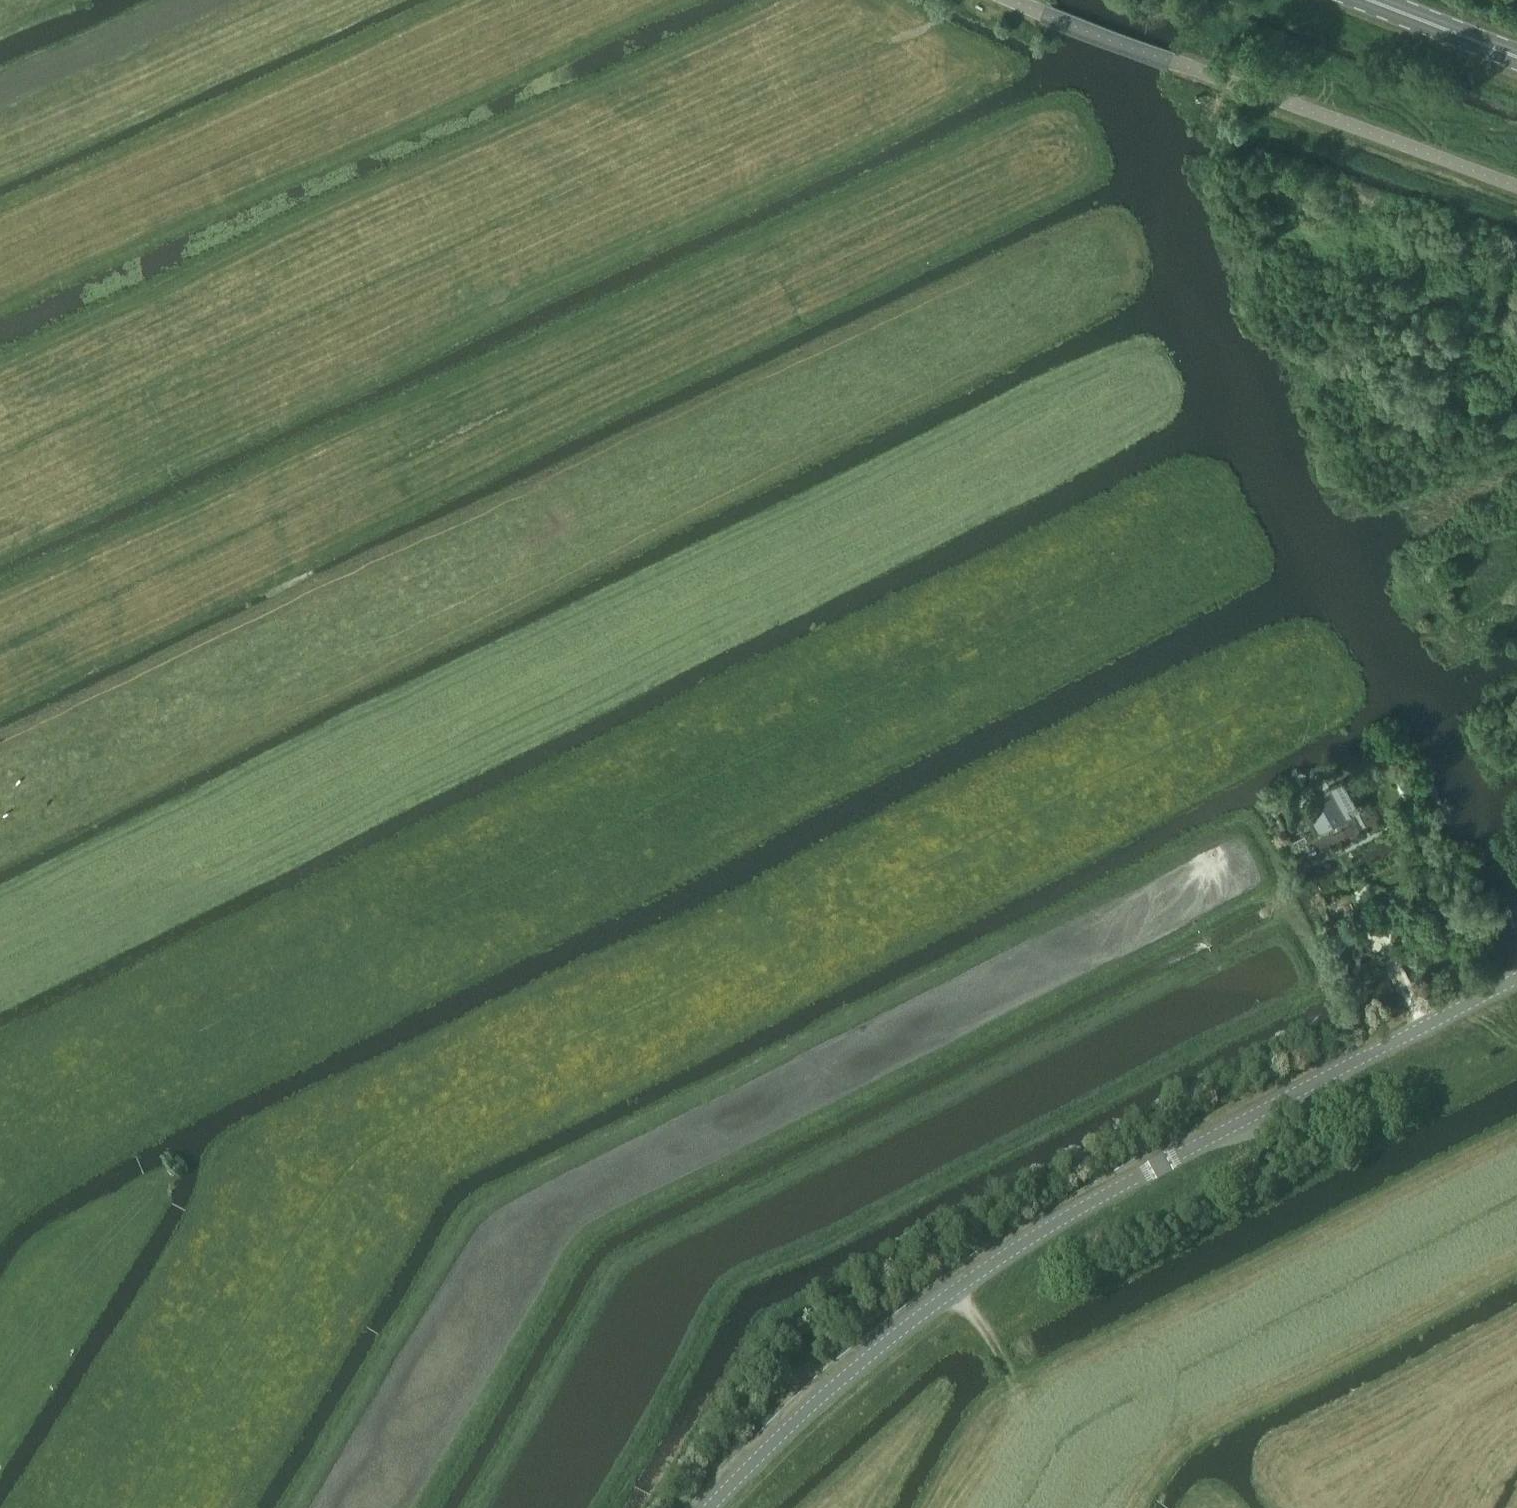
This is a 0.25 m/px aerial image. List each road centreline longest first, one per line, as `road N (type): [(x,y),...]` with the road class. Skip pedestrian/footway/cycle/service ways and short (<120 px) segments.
road 1 (unclassified): [(711,1507),(818,1401),(1022,1245),(1516,978)]
road 2 (primary): [(1516,59),(1364,0)]
road 3 (track): [(1030,1406),(957,1290)]

